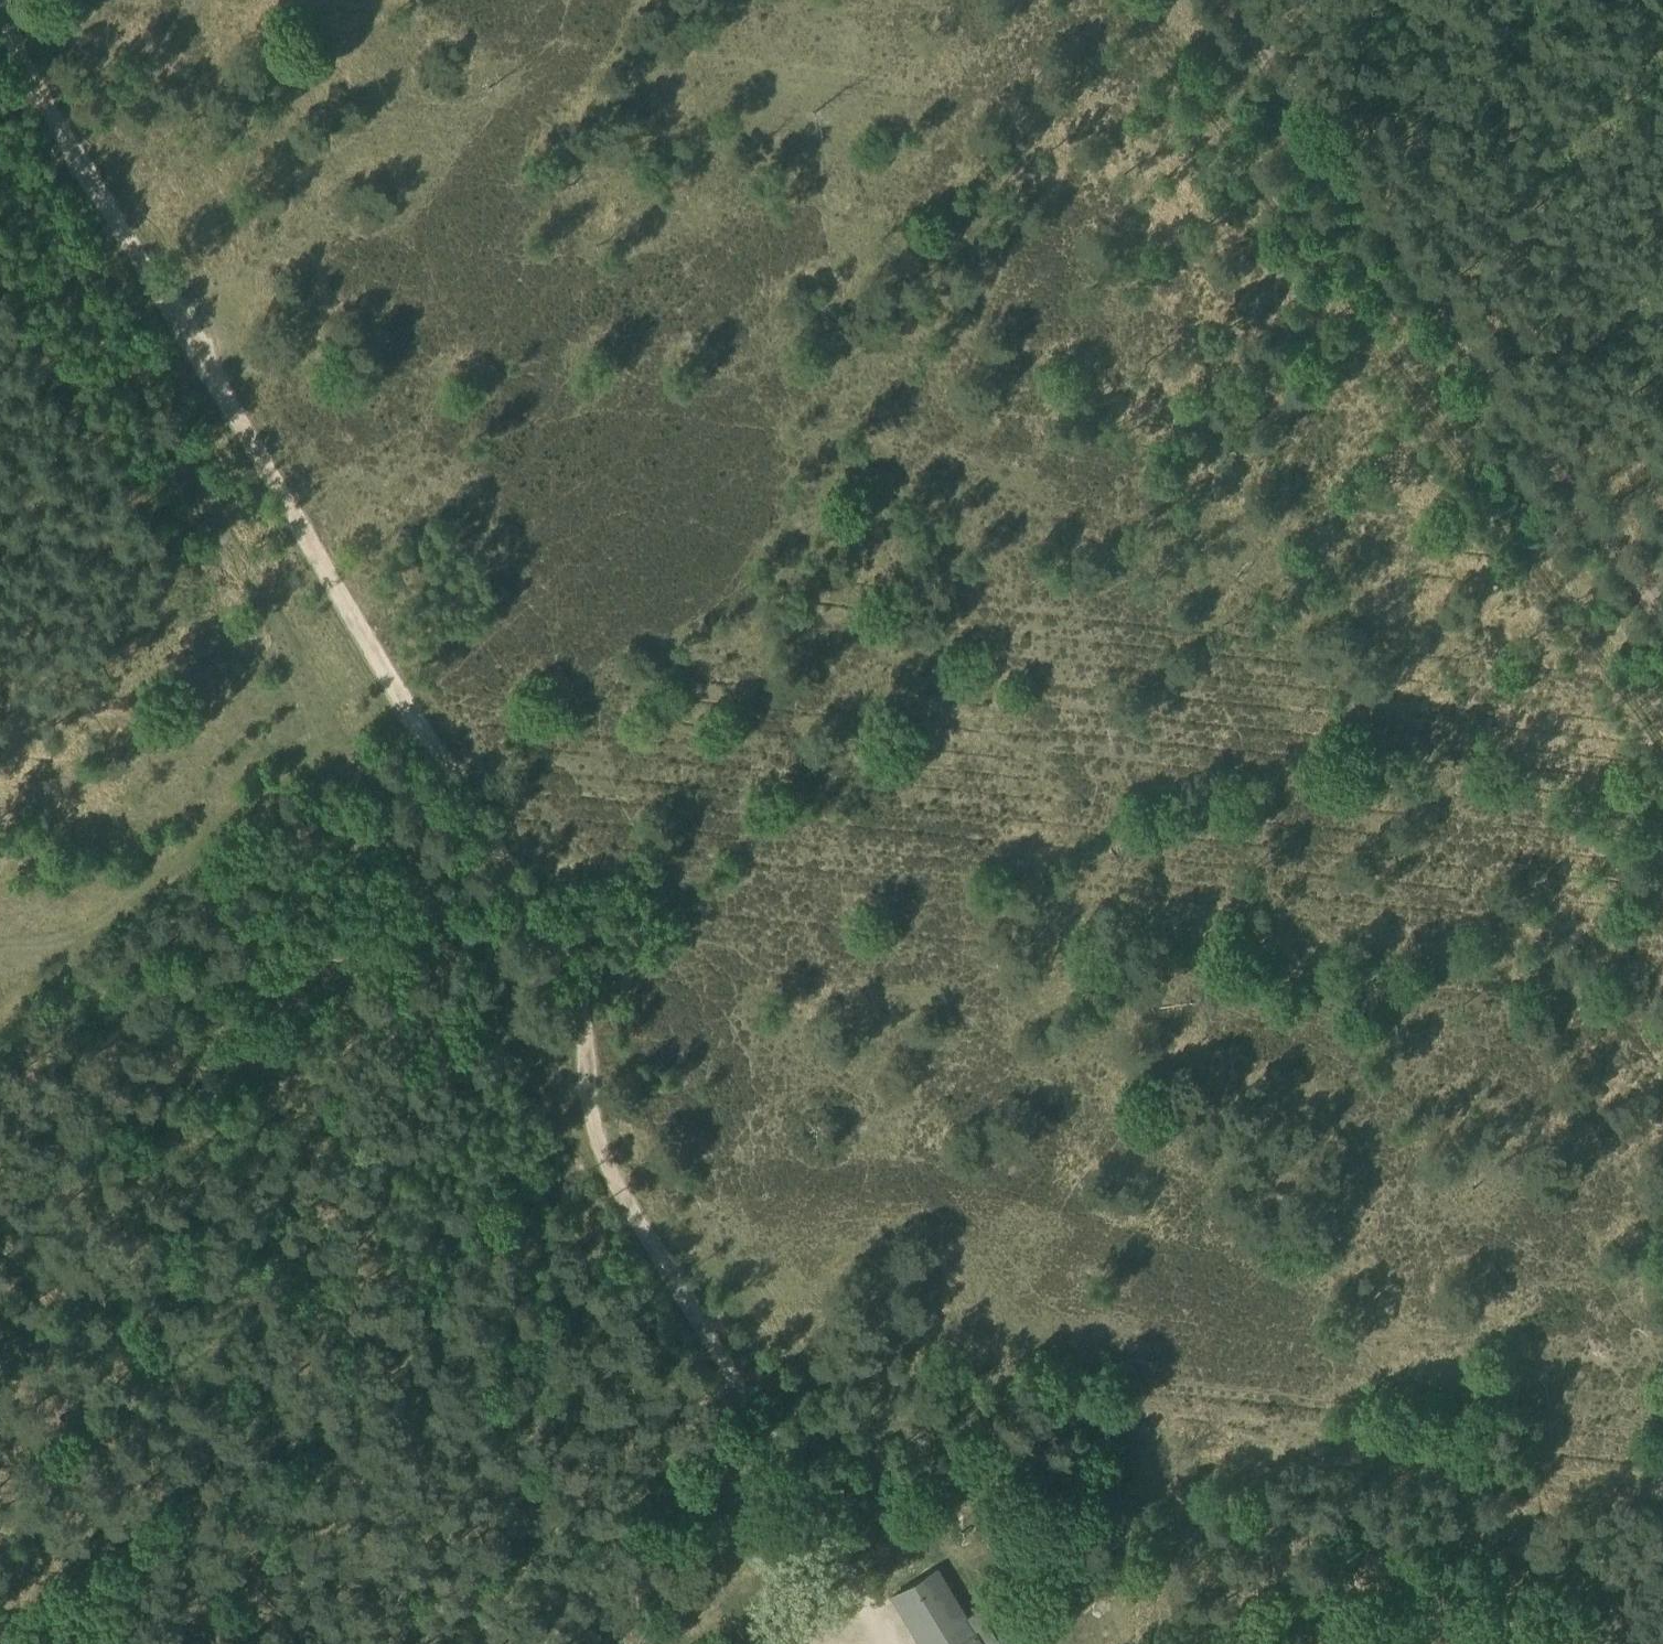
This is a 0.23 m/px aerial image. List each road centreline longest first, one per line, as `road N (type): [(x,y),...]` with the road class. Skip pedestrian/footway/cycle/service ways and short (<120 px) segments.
road 1 (track): [(888,1643),(597,1156),(578,991),(24,67),(13,0)]
road 2 (track): [(1662,603),(1223,0)]

